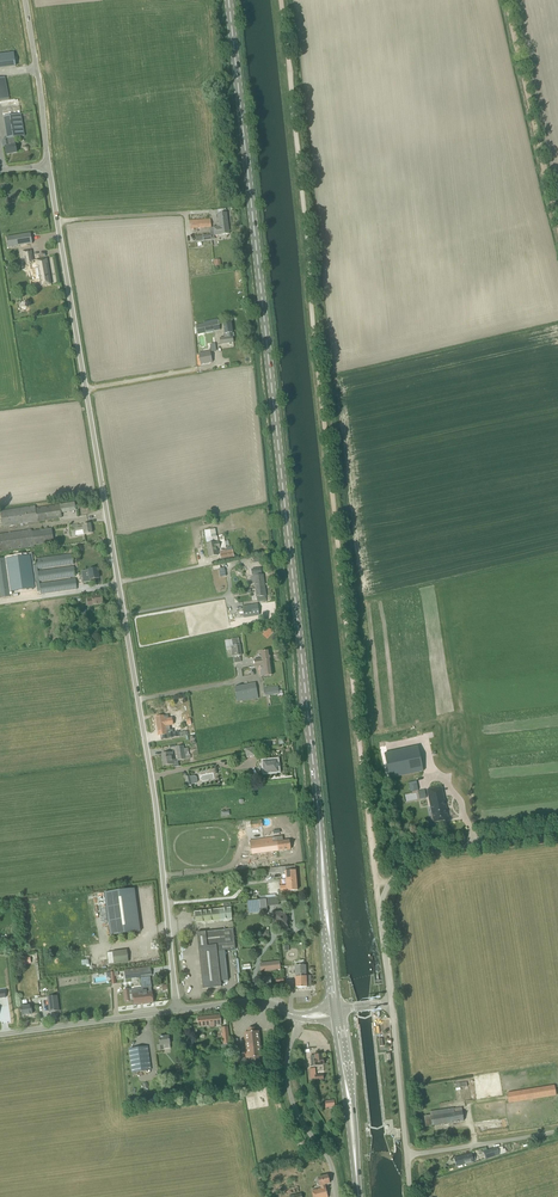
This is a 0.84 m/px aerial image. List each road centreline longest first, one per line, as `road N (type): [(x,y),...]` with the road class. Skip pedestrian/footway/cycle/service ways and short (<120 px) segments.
road 1 (track): [(381,909),(280,0)]
road 2 (unclassified): [(176,1010),(156,806),(48,168)]
road 3 (primary): [(321,841),(229,0)]
road 4 (unclassified): [(391,1003),(381,909),(398,872),(424,854),(557,836)]
road 5 (track): [(513,0),(557,192)]
road 6 (unclassified): [(337,1196),(331,1164),(293,1104),(287,1077),(300,1016)]
road 7 (unclassified): [(0,1034),(176,1010)]
road 8 (unclassified): [(48,168),(25,0)]
road 9 (unclassified): [(407,1155),(391,1003)]
road 10 (unclassified): [(407,1155),(557,1131)]
road 11 (track): [(57,222),(188,214)]
road 12 (unclassified): [(300,1016),(252,1000),(176,1010)]
road 13 (track): [(86,390),(207,368)]

